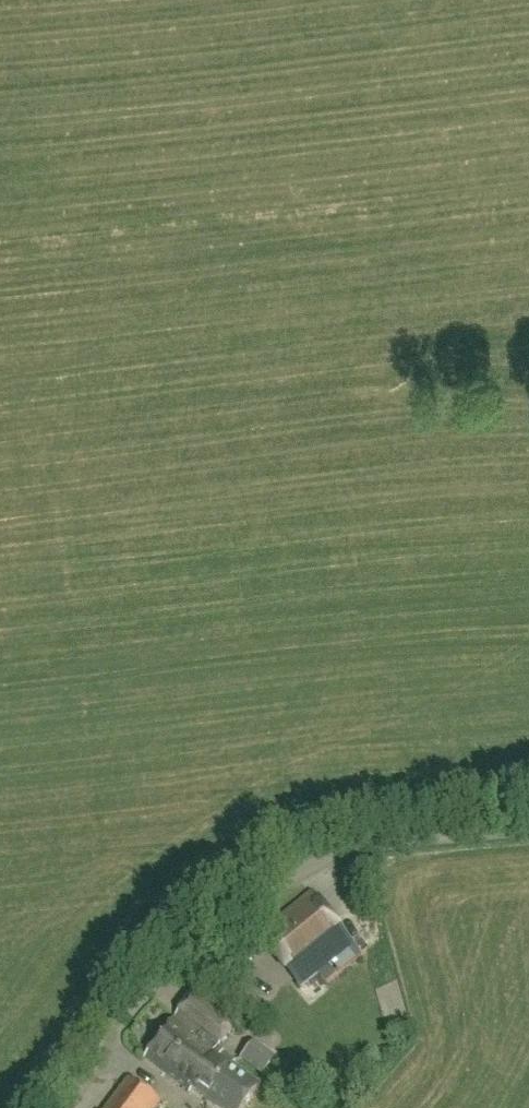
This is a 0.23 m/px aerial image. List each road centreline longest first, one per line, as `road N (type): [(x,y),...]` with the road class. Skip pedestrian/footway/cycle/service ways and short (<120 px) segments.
road 1 (unclassified): [(65,1107),(161,983),(315,863),(376,845),(528,830)]

